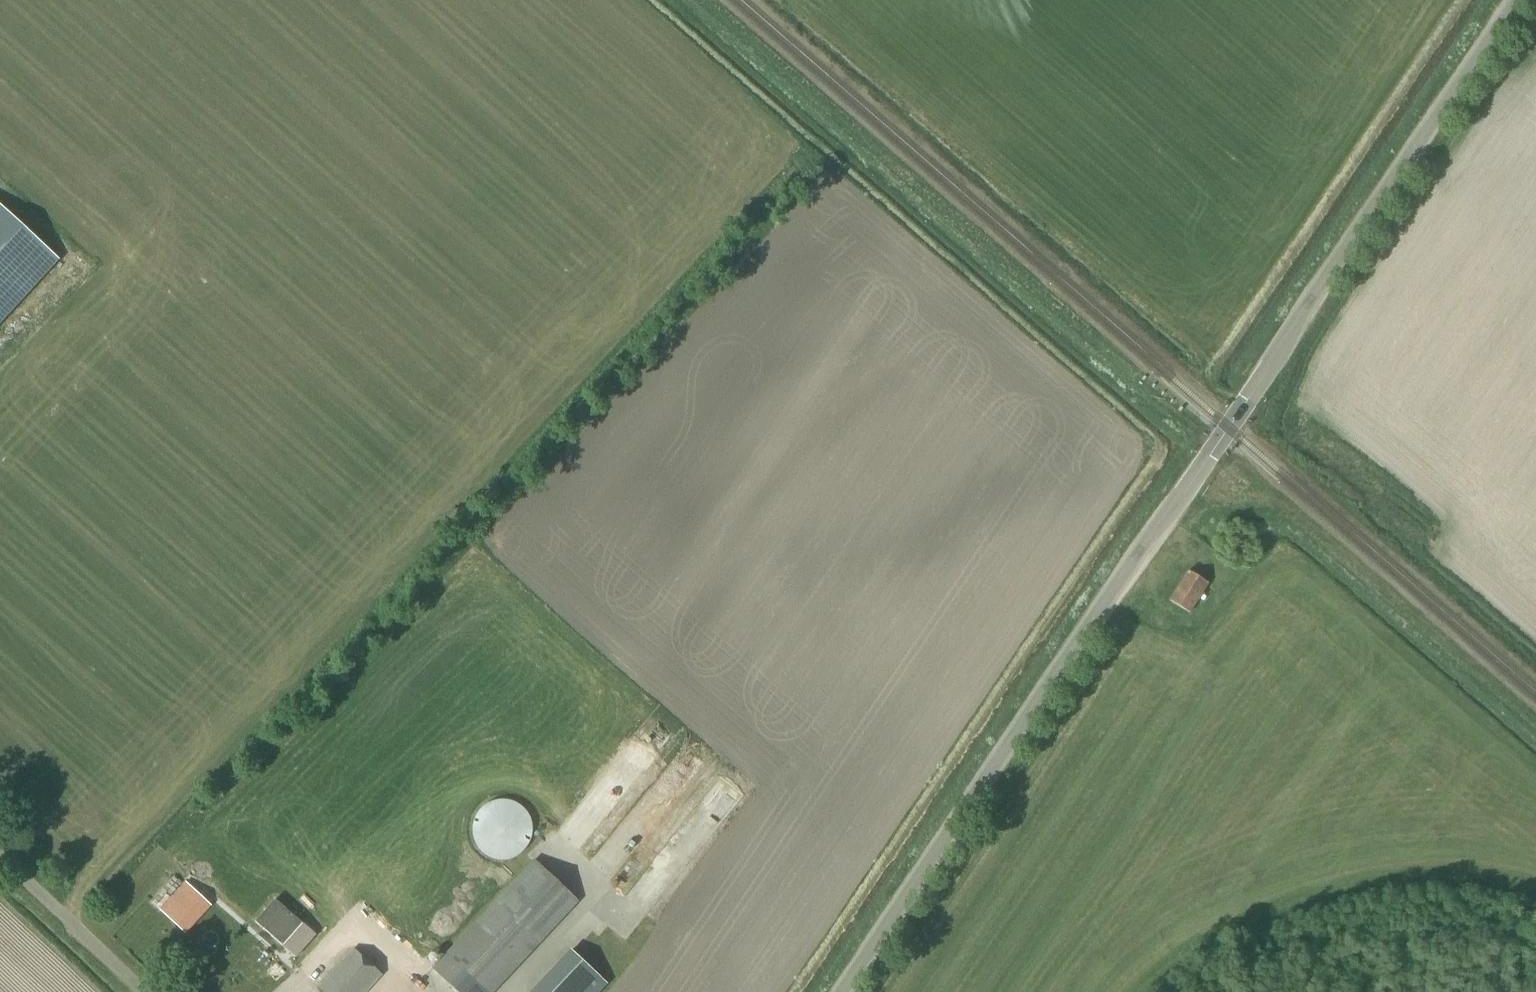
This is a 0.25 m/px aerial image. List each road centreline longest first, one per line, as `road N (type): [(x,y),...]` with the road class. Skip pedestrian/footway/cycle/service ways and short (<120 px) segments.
road 1 (unclassified): [(844,991),(1517,0)]
road 2 (unclassified): [(137,991),(0,862)]

